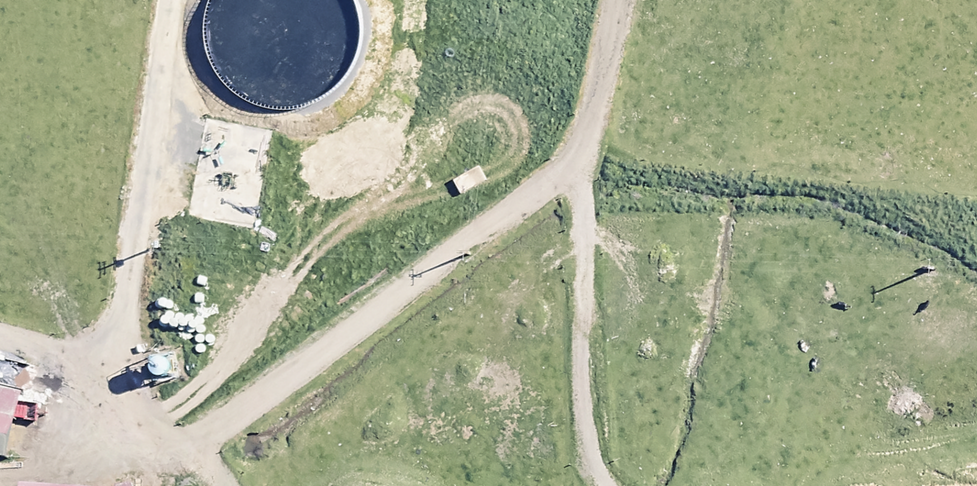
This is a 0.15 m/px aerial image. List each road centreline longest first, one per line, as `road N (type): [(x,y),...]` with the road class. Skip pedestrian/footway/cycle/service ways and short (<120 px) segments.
road 1 (track): [(616,0),(565,168),(582,406),(593,469),(609,485)]
road 2 (track): [(189,453),(565,168)]
road 3 (track): [(109,383),(168,0)]
road 4 (track): [(0,343),(109,383),(189,453),(213,485)]

